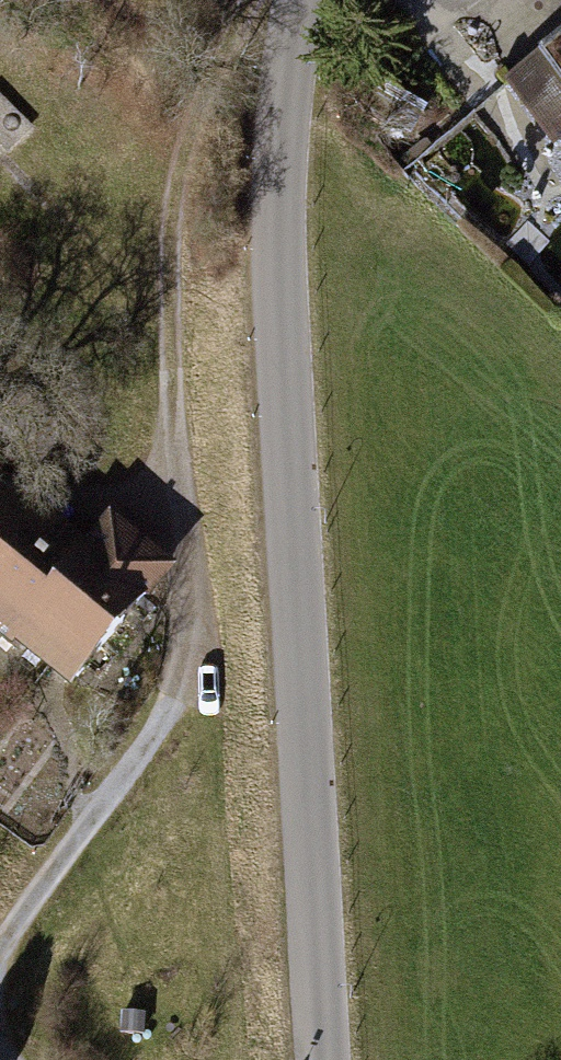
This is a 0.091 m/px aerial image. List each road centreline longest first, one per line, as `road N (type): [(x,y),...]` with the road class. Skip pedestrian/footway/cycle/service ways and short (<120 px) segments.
road 1 (unclassified): [(299,0),(282,79),(275,254),(320,1059)]
road 2 (track): [(257,0),(204,71),(173,201),(167,307),(199,618),(171,706),(0,952)]

